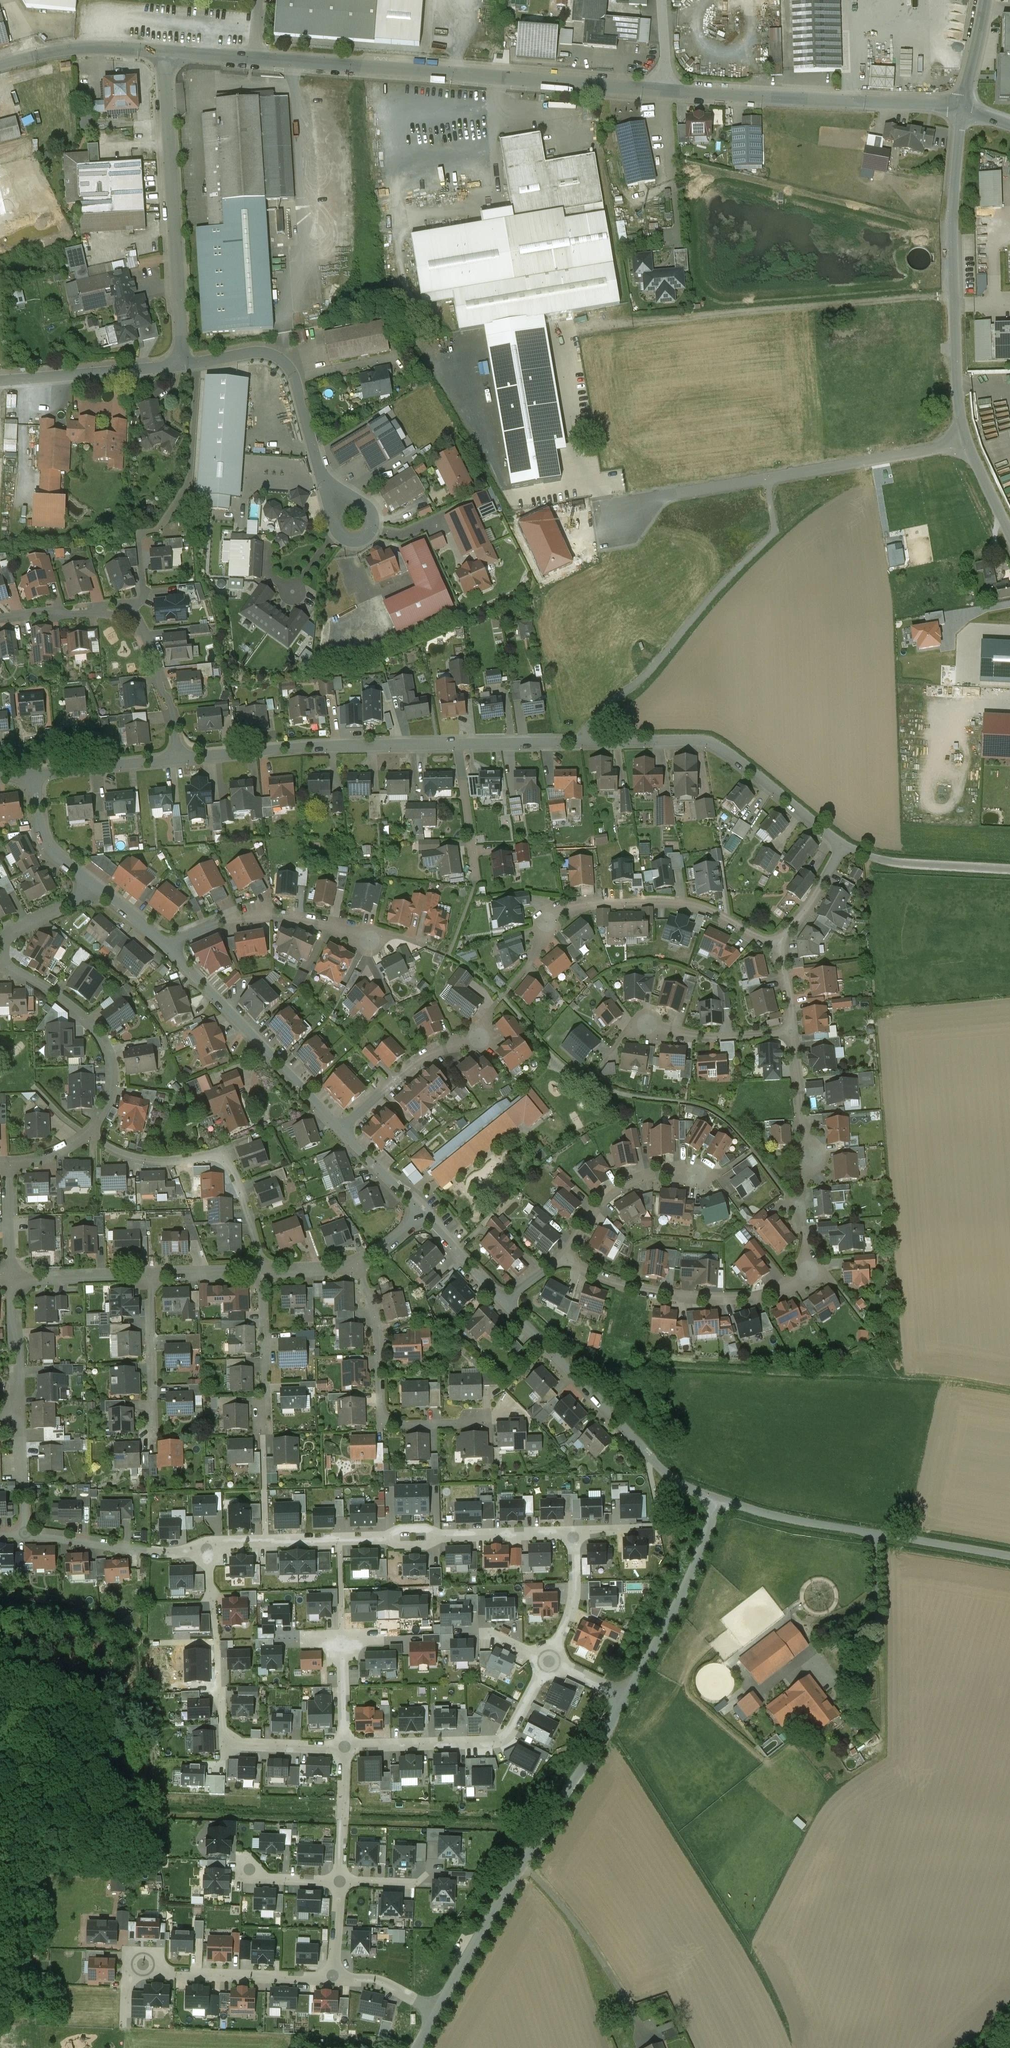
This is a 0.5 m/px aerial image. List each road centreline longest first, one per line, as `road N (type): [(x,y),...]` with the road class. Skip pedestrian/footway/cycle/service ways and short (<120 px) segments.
road 1 (residential): [(168,47),(670,89)]
road 2 (residential): [(207,1562),(226,1546),(267,1541),(571,1534)]
road 3 (residential): [(437,2011),(625,1698)]
road 4 (unclassified): [(962,107),(951,233),(964,446)]
road 5 (residential): [(767,482),(775,532),(654,667),(601,711),(586,741)]
road 6 (unclassified): [(168,47),(185,362)]
road 7 (unclassified): [(718,1499),(780,1518),(1009,1557)]
road 8 (residential): [(586,741),(705,741),(844,847)]
road 9 (residential): [(505,1303),(675,1481),(718,1499)]
road 10 (residential): [(670,89),(962,107)]
road 11 (residential): [(178,758),(135,619),(0,619)]
road 12 (residential): [(178,758),(456,742)]
road 13 (residential): [(89,1132),(140,1158),(225,1158),(263,1271)]
road 14 (residential): [(808,1272),(770,1296),(716,1299),(628,1287),(564,1257)]
road 15 (residential): [(334,1975),(127,1971),(124,2022)]
road 16 (residential): [(357,1260),(376,1318),(390,1416),(481,1415)]
road 17 (residential): [(168,948),(340,1128)]
road 18 (residential): [(550,1663),(501,1740),(345,1745)]
road 19 (residential): [(779,947),(677,903),(591,902),(546,922)]
road 20 (residential): [(0,951),(79,1002),(107,1036),(112,1094),(89,1132)]
road 21 (residential): [(625,1698),(684,1591),(718,1499)]
road 22 (unclassified): [(185,362),(278,356),(292,372),(324,467)]
road 23 (residential): [(168,948),(212,924),(262,913),(338,926),(369,941)]
road 24 (residential): [(964,446),(767,482)]
road 25 (residential): [(345,1745),(223,1741),(217,1675)]
road 26 (unclassified): [(185,362),(0,379)]
road 27 (unclassified): [(324,467),(337,528),(357,542),(368,536),(373,517),(329,474)]
road 28 (residential): [(696,1175),(677,1165),(611,1190),(564,1257)]
road 29 (residential): [(0,64),(68,43),(168,47)]
road 30 (residential): [(340,1128),(426,1056),(479,1039)]
road 31 (residential): [(767,482),(602,511)]
road 32 (residential): [(263,1271),(264,1436)]
road 33 (residential): [(150,1272),(153,1435)]
road 34 (residential): [(33,773),(178,758)]
road 35 (residential): [(791,1030),(712,1036),(647,1025)]
road 36 (residential): [(475,881),(456,742)]
road 37 (residential): [(17,1412),(12,1274)]
road 38 (residential): [(12,1274),(150,1272)]
road 39 (residential): [(33,773),(50,849),(96,885)]
road 40 (residential): [(550,1663),(570,1608),(571,1534)]
road 41 (residential): [(345,1745),(338,1876)]
road 42 (residential): [(456,742),(586,741)]
road 43 (residential): [(791,1030),(813,1158)]
road 44 (unclassified): [(881,860),(1009,870)]
road 45 (residential): [(419,1212),(505,1303)]
road 46 (residential): [(25,1534),(17,1412)]
road 47 (residential): [(144,1553),(25,1534)]

